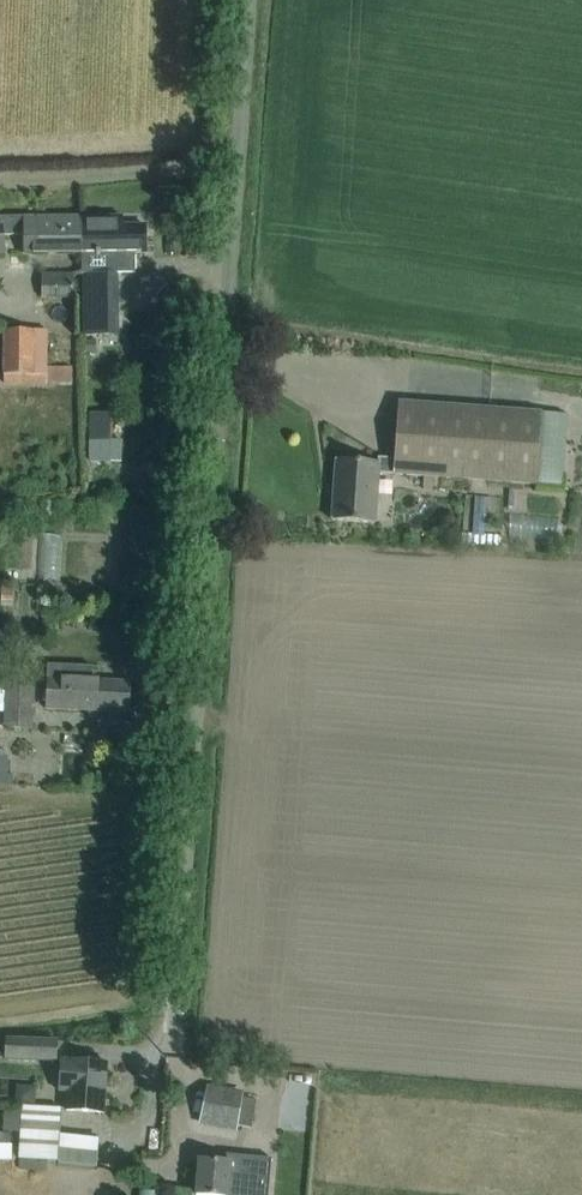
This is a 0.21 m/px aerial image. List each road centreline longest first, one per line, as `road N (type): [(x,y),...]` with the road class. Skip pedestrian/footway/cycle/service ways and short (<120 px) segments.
road 1 (unclassified): [(182,992),(242,0)]

